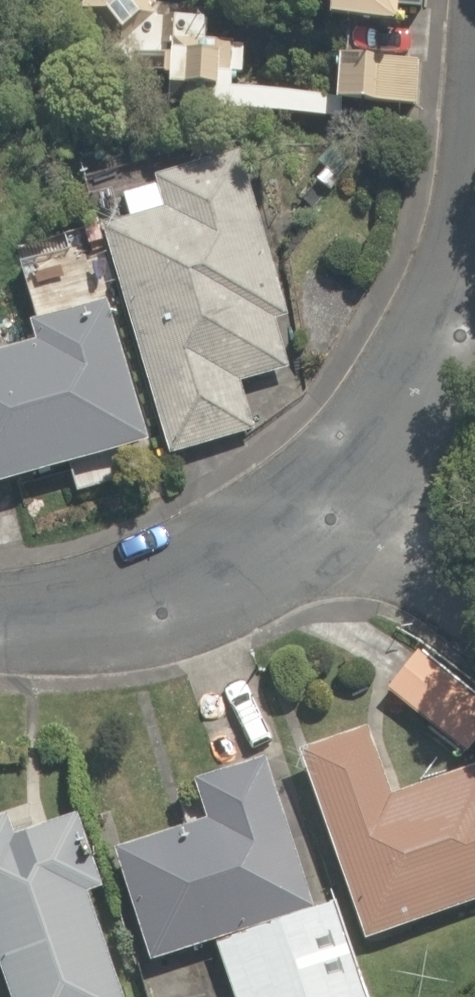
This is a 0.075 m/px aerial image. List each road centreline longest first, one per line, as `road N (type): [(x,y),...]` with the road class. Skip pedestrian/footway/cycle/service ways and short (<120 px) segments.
road 1 (residential): [(0,584),(155,574),(327,507)]
road 2 (residential): [(327,507),(465,321),(474,262)]
road 3 (residential): [(327,507),(474,622)]

